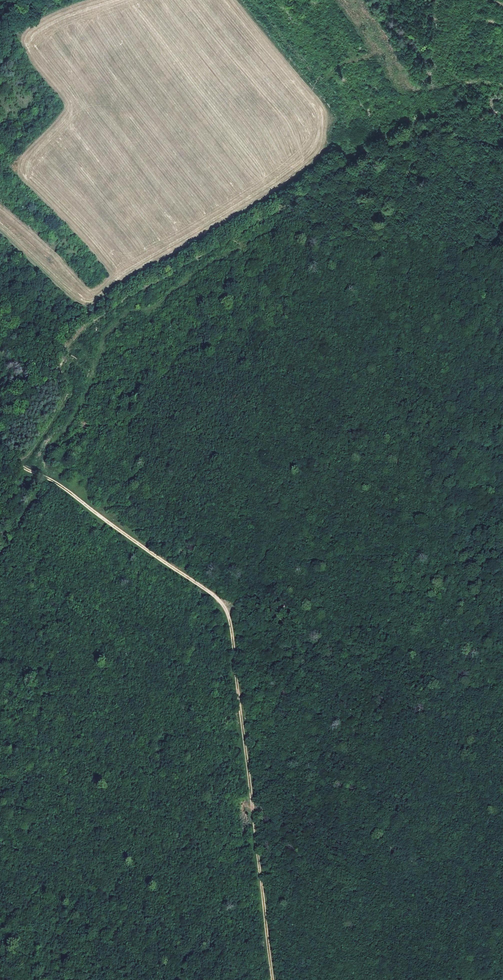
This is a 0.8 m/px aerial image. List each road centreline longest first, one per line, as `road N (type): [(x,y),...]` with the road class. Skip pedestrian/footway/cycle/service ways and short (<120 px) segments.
road 1 (track): [(431,150),(407,176),(405,195),(415,393),(391,591),(398,684)]
road 2 (track): [(42,476),(224,606),(239,698)]
road 3 (track): [(239,698),(274,979)]
road 4 (track): [(398,684),(502,847)]

